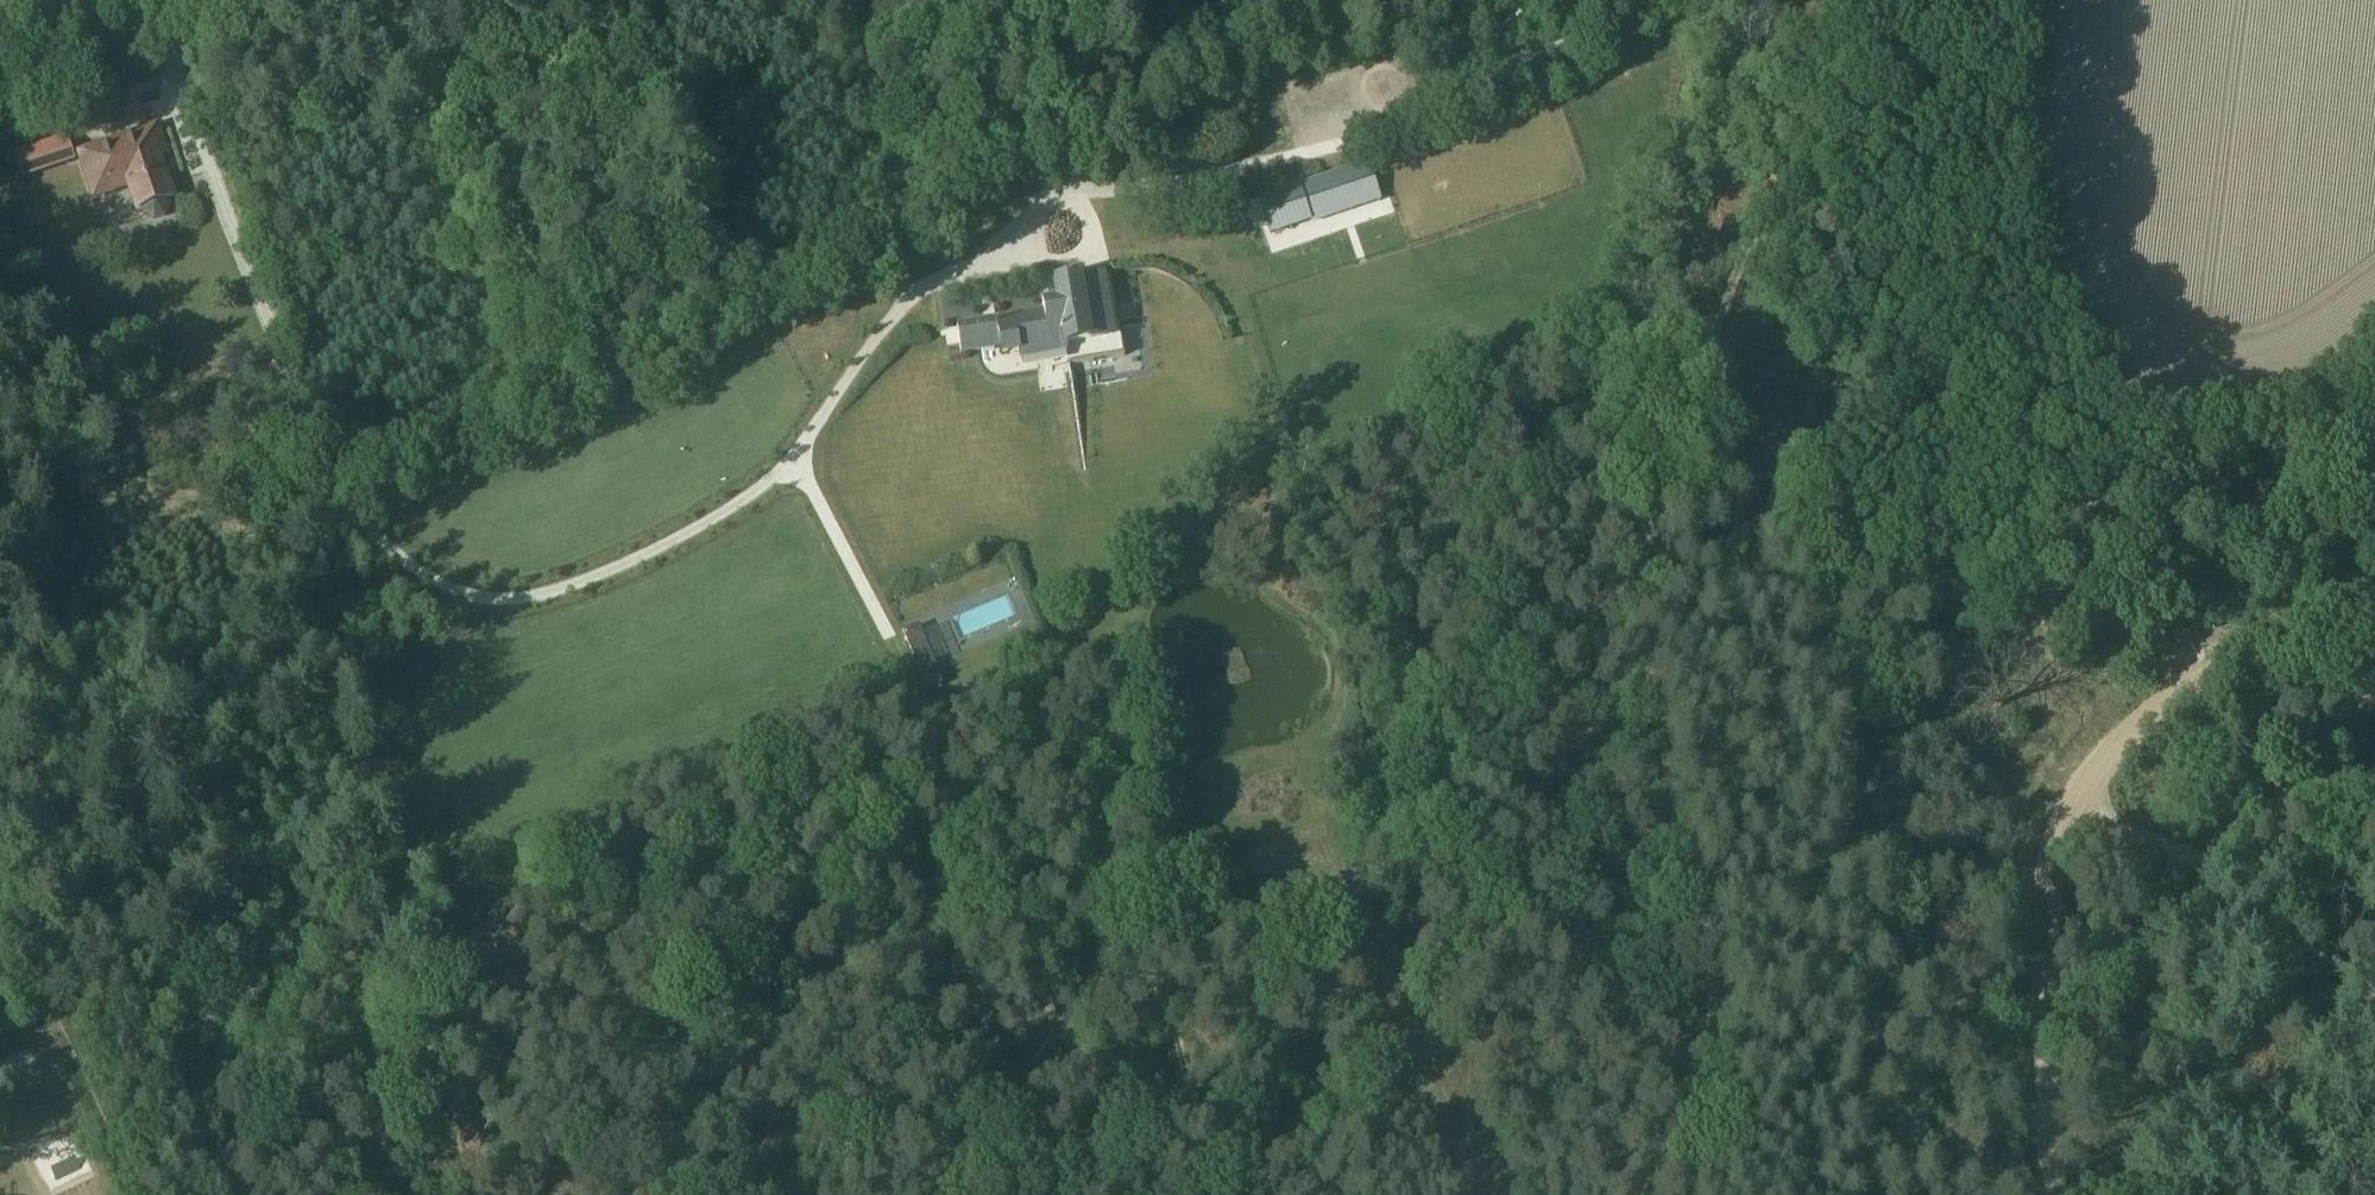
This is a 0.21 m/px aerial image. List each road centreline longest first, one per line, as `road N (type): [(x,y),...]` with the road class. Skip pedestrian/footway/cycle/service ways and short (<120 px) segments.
road 1 (track): [(159,0),(192,119),(305,398),(363,509),(457,586),(556,577),(717,505),(790,444),(880,334),(938,287),(1023,258),(1061,196),(1267,164),(1404,128),(1518,67),(1588,0)]
road 2 (track): [(1759,0),(1769,73),(1751,205),(1706,421),(1636,574),(1636,656),(1696,953),(1656,1194)]
road 3 (track): [(1852,1194),(1827,667),(1839,0)]

